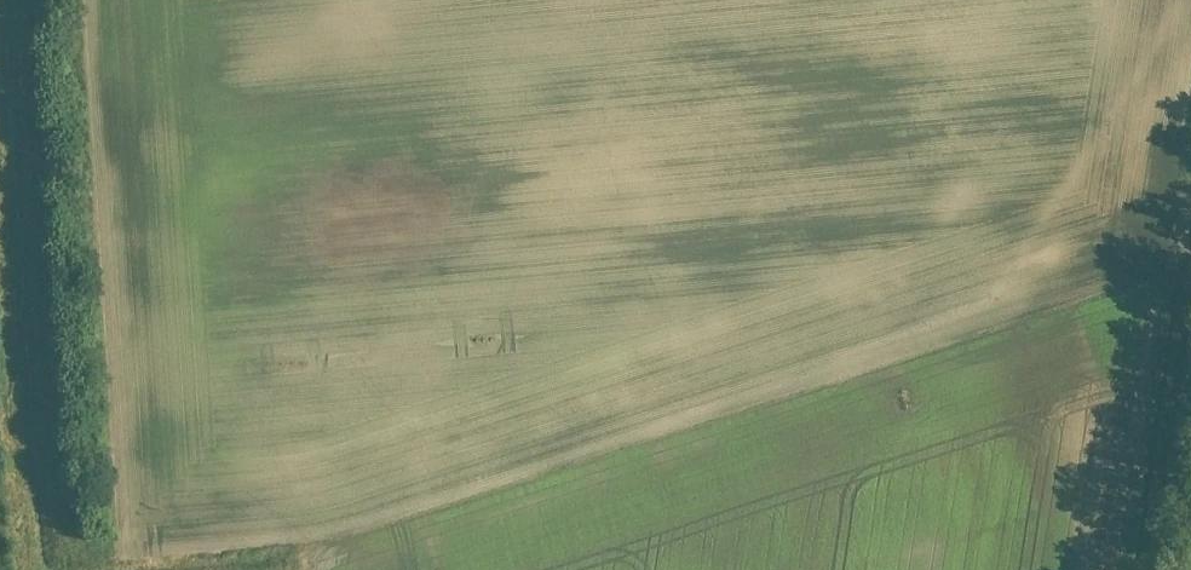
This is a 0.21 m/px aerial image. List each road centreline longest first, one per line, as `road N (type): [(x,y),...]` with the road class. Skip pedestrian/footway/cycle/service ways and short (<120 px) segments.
road 1 (track): [(1190,303),(1151,569)]

